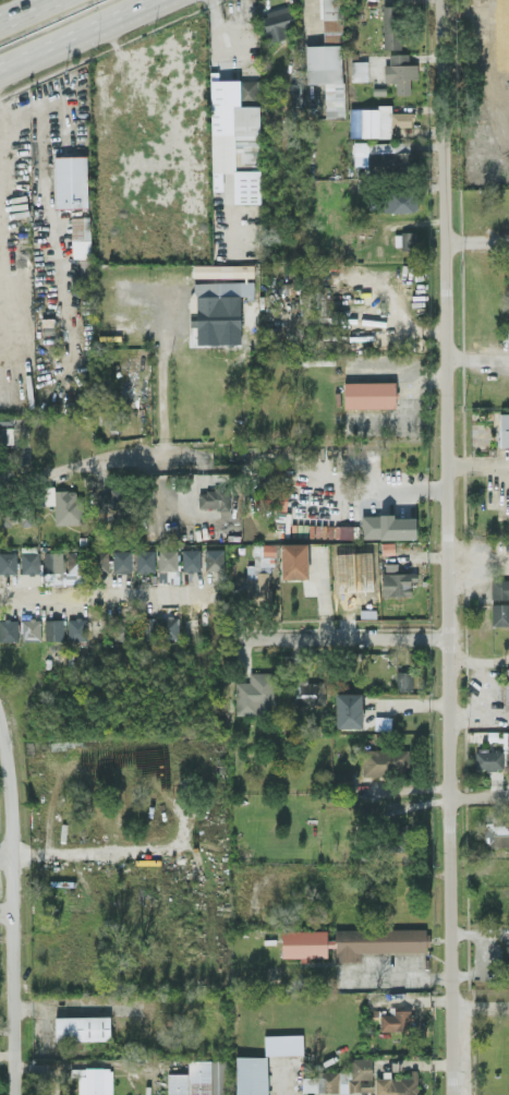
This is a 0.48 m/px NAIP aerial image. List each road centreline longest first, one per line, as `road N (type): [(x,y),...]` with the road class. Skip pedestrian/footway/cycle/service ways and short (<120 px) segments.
road 1 (residential): [(440,0),(454,1094)]
road 2 (residential): [(0,729),(9,802),(13,1094)]
road 3 (residential): [(447,638),(229,639)]
road 4 (residential): [(0,597),(210,594)]
road 5 (trunk): [(0,69),(152,0)]

